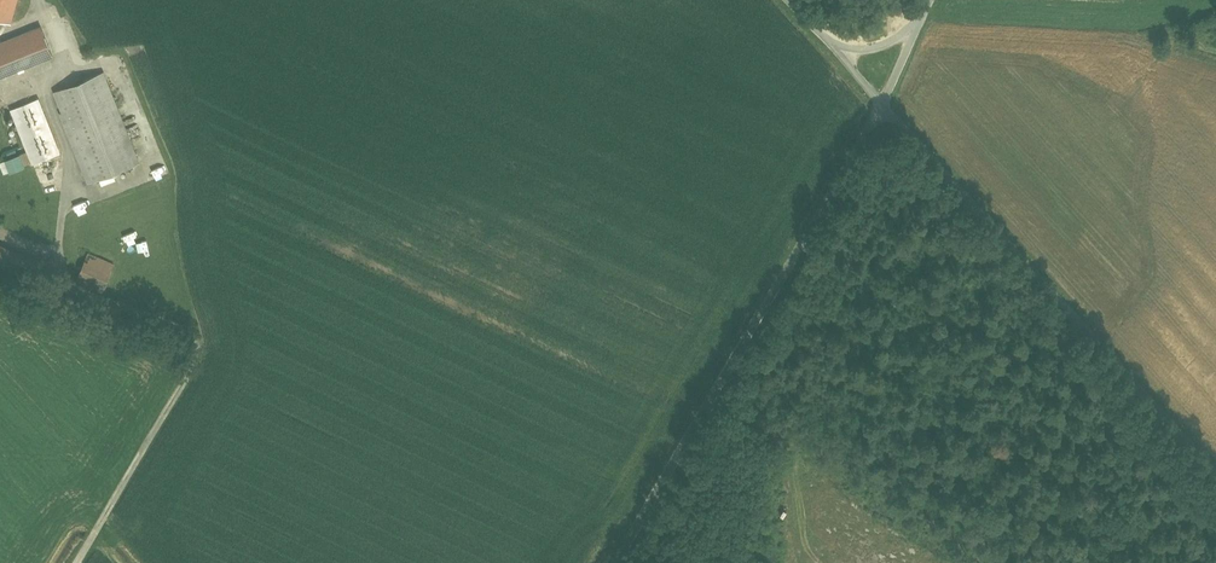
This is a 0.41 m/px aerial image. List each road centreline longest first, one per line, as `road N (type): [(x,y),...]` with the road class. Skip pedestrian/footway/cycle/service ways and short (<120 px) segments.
road 1 (unclassified): [(616,562),(882,104)]
road 2 (track): [(1215,471),(882,104)]
road 3 (track): [(77,562),(204,340)]

